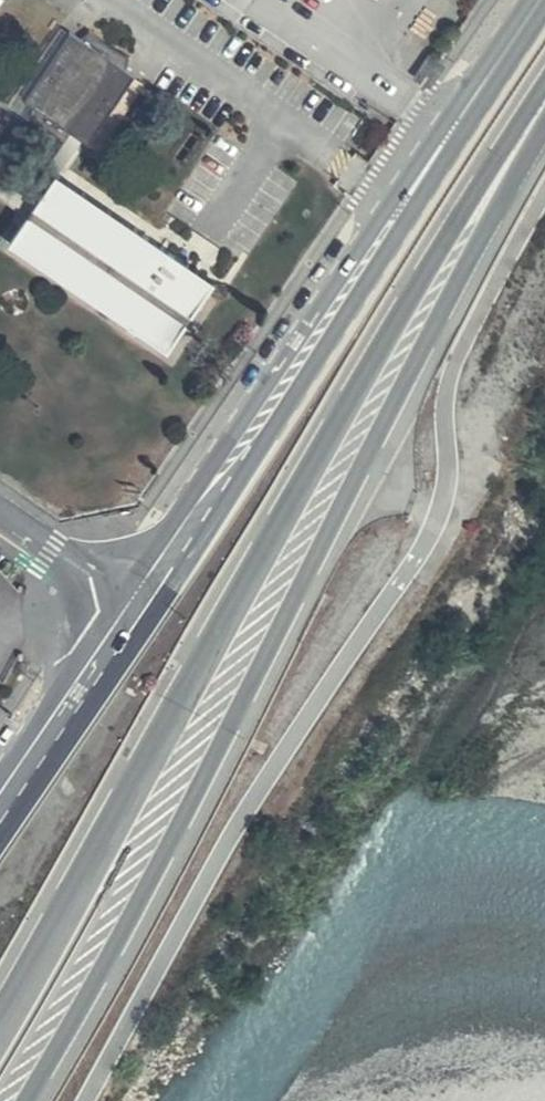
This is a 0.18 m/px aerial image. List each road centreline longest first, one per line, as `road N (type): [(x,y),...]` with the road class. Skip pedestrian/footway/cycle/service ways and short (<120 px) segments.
road 1 (trunk): [(25,1100),(272,644),(506,164)]
road 2 (trunk): [(506,164),(328,443),(0,1024)]
road 3 (tertiary): [(132,613),(544,0)]
road 4 (tertiary): [(0,806),(132,613)]
road 5 (unclassified): [(132,613),(0,518)]

